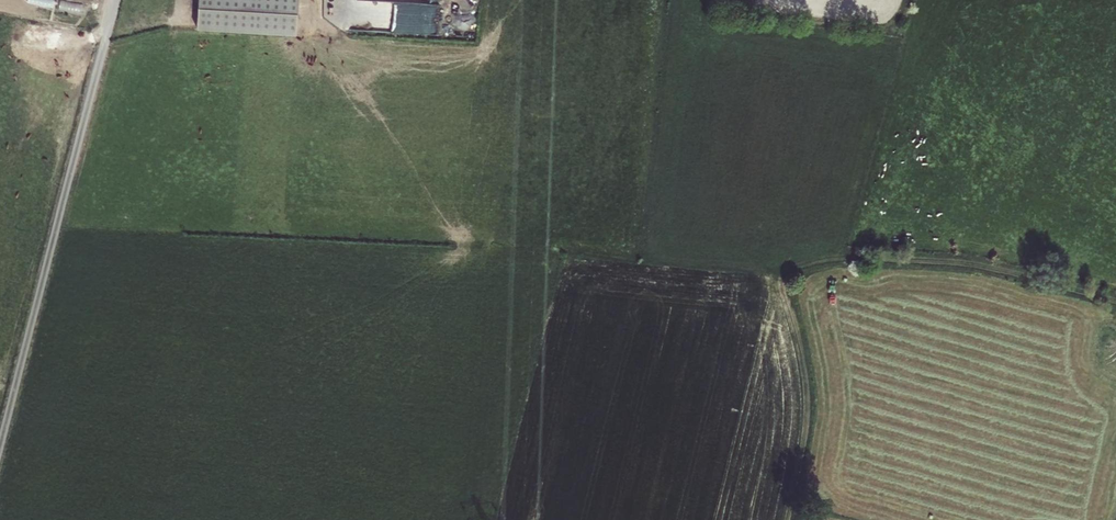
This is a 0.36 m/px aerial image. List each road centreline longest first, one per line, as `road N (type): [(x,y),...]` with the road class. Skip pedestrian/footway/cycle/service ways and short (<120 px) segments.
road 1 (track): [(1115,300),(970,262),(911,257),(822,260),(790,269),(781,284),(808,394),(789,519)]
road 2 (track): [(0,448),(115,0)]

